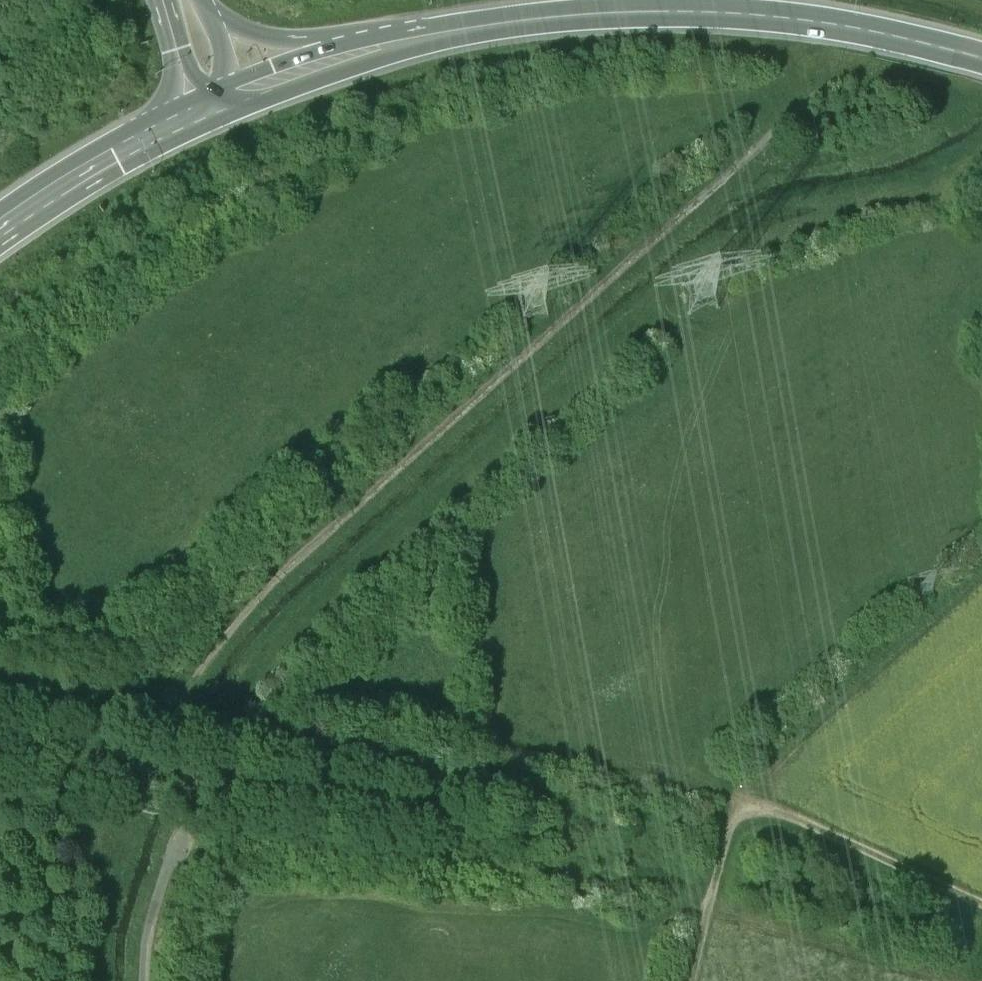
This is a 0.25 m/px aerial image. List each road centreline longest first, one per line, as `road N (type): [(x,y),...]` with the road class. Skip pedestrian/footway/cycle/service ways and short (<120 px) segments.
road 1 (track): [(166,723),(208,653),(335,524),(832,76)]
road 2 (primary): [(335,58),(500,23),(683,13),(785,19),(981,61)]
road 3 (track): [(981,562),(767,758),(746,804)]
road 4 (track): [(981,907),(746,804)]
road 5 (track): [(746,804),(727,835),(689,980)]
road 6 (primary): [(0,226),(153,133)]
road 7 (track): [(143,980),(145,943),(181,833)]
road 8 (primary): [(335,58),(207,15)]
road 9 (primary): [(222,102),(335,58)]

